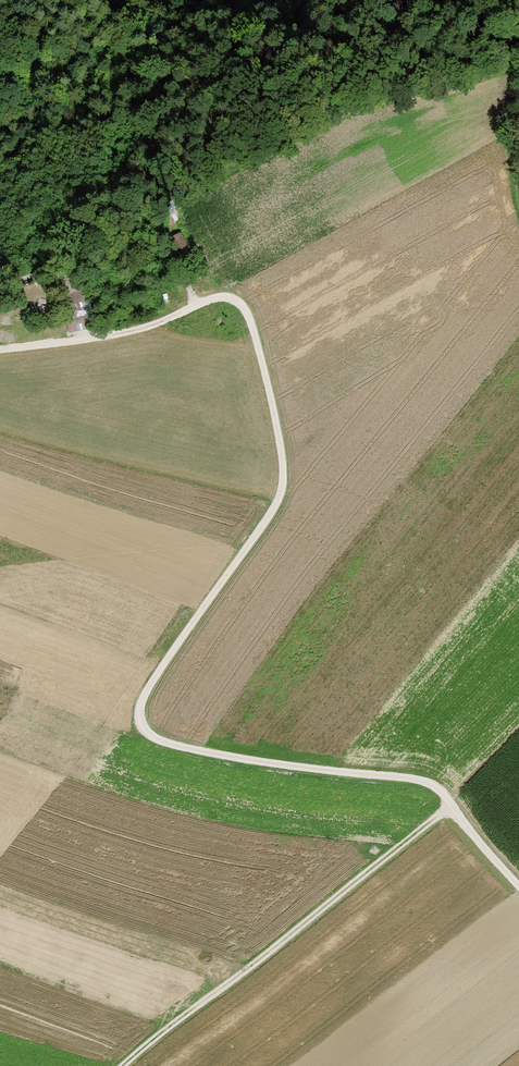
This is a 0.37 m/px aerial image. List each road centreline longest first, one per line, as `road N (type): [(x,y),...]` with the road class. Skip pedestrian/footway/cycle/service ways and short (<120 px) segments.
road 1 (track): [(431,788),(185,747),(138,724),(141,699),(278,501)]
road 2 (track): [(278,501),(284,464),(259,350),(249,314),(235,301),(219,298),(134,331),(0,351)]
road 3 (track): [(450,811),(123,1065)]
road 4 (track): [(431,788),(278,501)]
road 5 (track): [(518,893),(431,788)]

